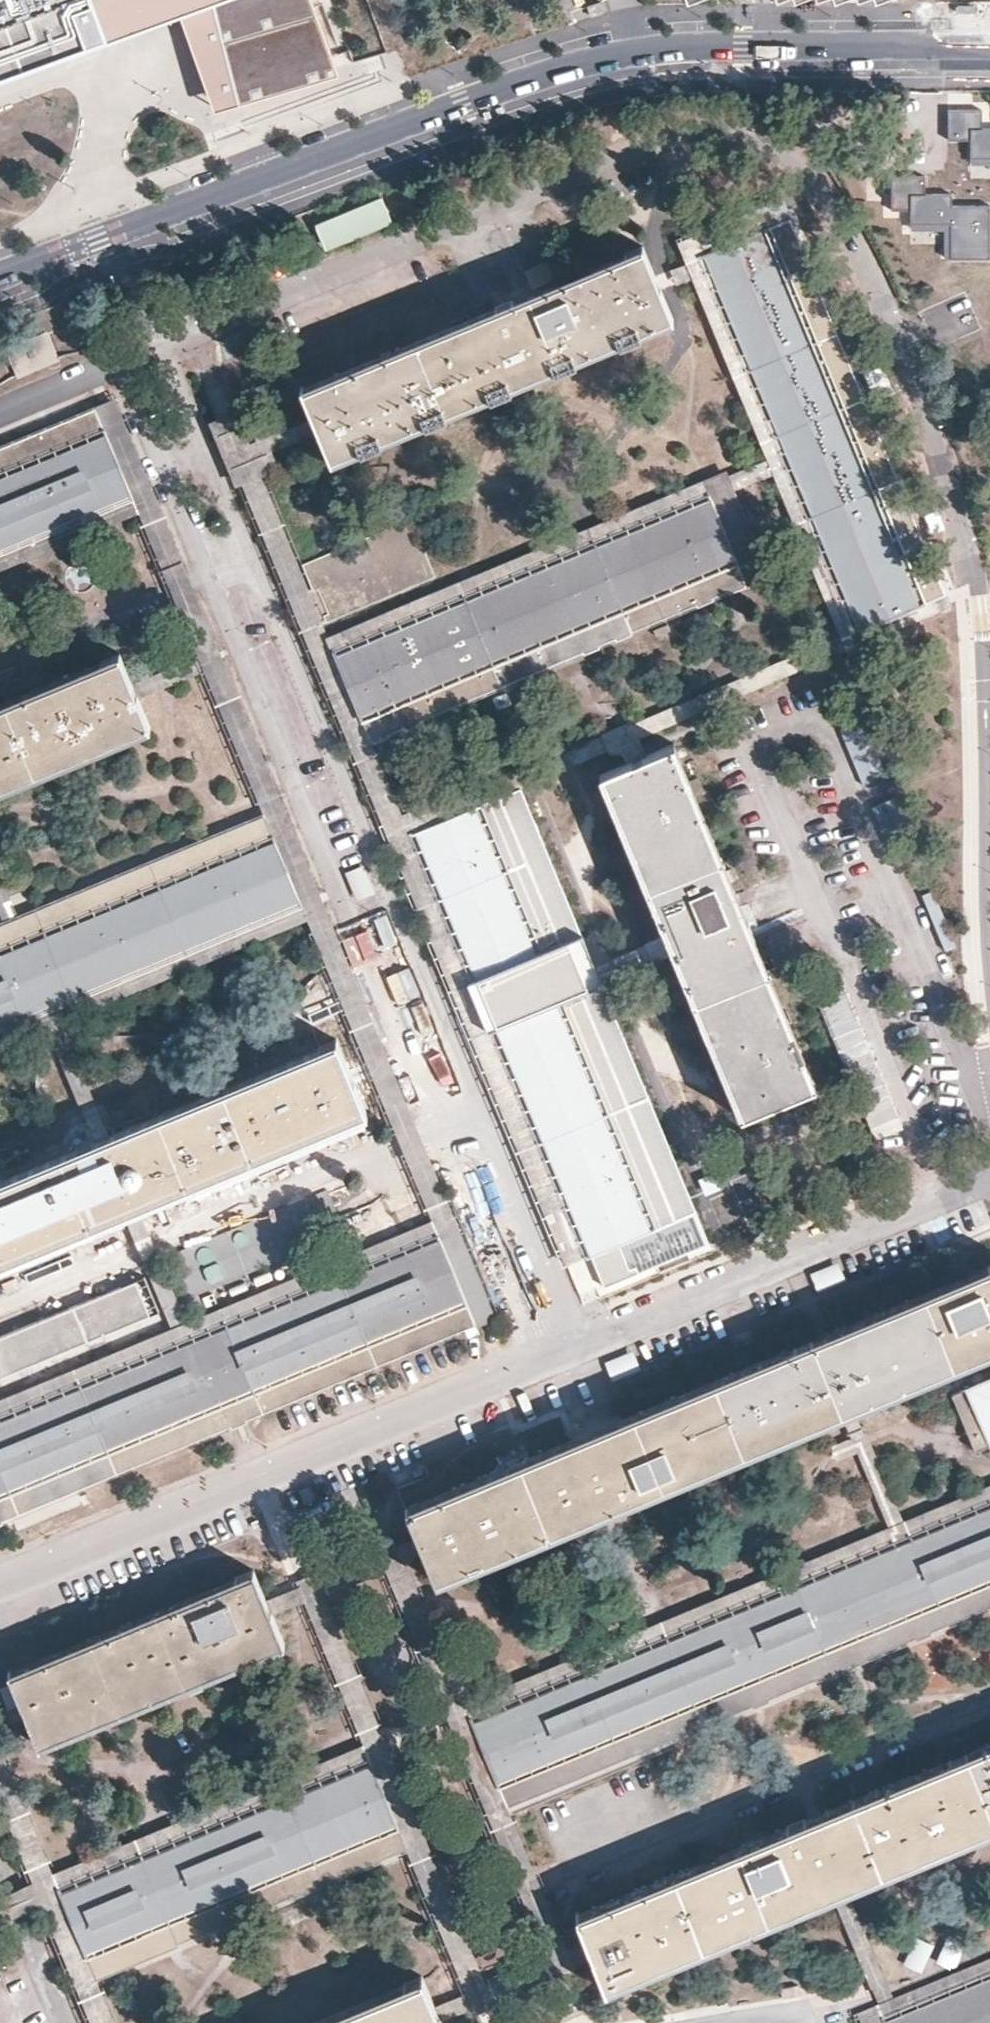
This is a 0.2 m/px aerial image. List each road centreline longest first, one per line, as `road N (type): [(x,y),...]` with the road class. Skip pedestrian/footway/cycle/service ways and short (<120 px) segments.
road 1 (tertiary): [(989,45),(634,49),(463,101),(0,274)]

